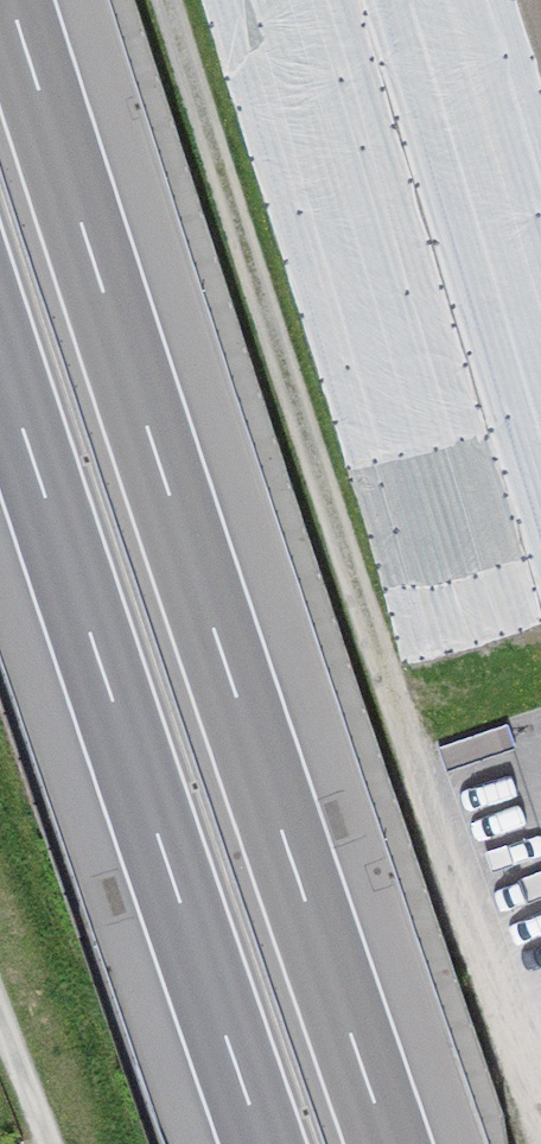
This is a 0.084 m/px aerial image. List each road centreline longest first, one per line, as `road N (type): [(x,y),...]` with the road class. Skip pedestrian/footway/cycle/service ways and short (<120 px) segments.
road 1 (motorway): [(389,1143),(10,0)]
road 2 (track): [(540,1103),(507,1034),(166,0)]
road 3 (motorway): [(0,357),(264,1143)]
road 4 (residential): [(52,1143),(0,1008)]

